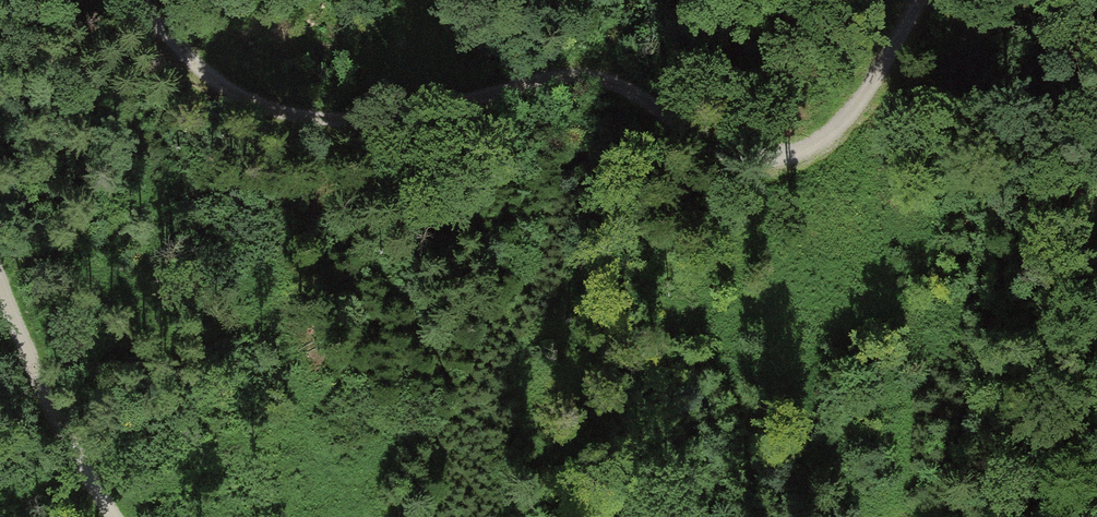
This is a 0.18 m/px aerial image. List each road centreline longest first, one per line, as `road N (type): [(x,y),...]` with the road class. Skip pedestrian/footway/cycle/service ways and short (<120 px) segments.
road 1 (track): [(134,0),(244,86),(323,114),(420,114),(577,74),(644,95),(724,152),(783,163),(826,143),(917,0)]
road 2 (track): [(1024,516),(1034,119),(1055,0)]
road 3 (track): [(115,516),(57,422),(0,276)]

